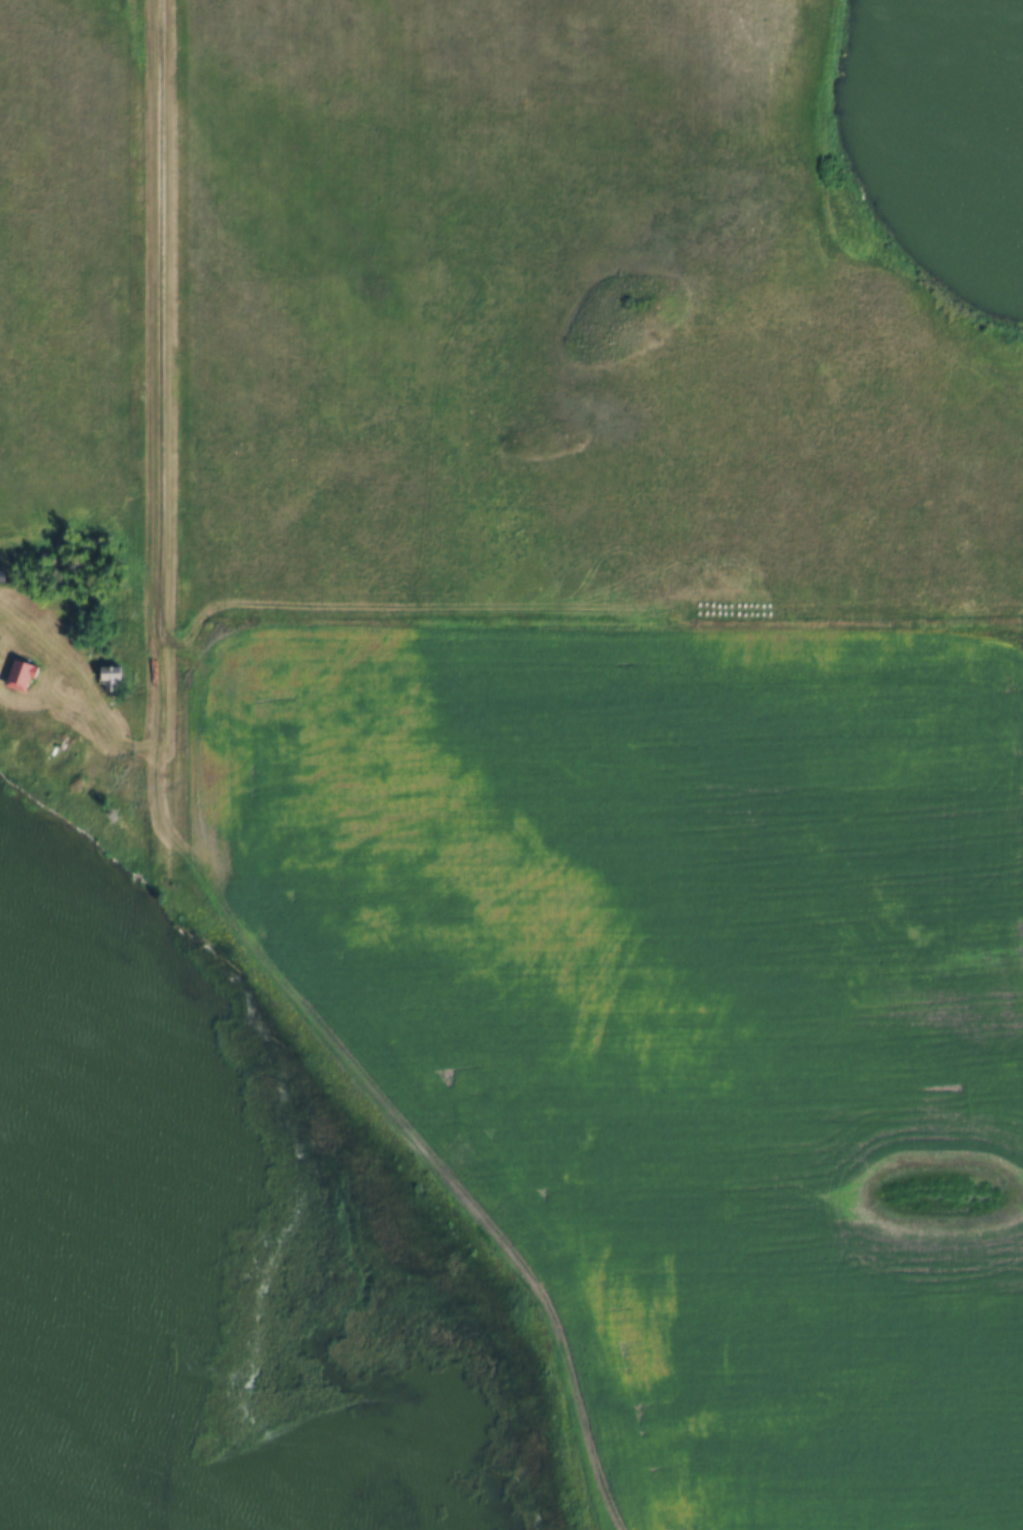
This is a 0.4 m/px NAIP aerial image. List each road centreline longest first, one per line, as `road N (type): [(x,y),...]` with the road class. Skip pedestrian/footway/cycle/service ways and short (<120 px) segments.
road 1 (track): [(166,1529),(163,731)]

